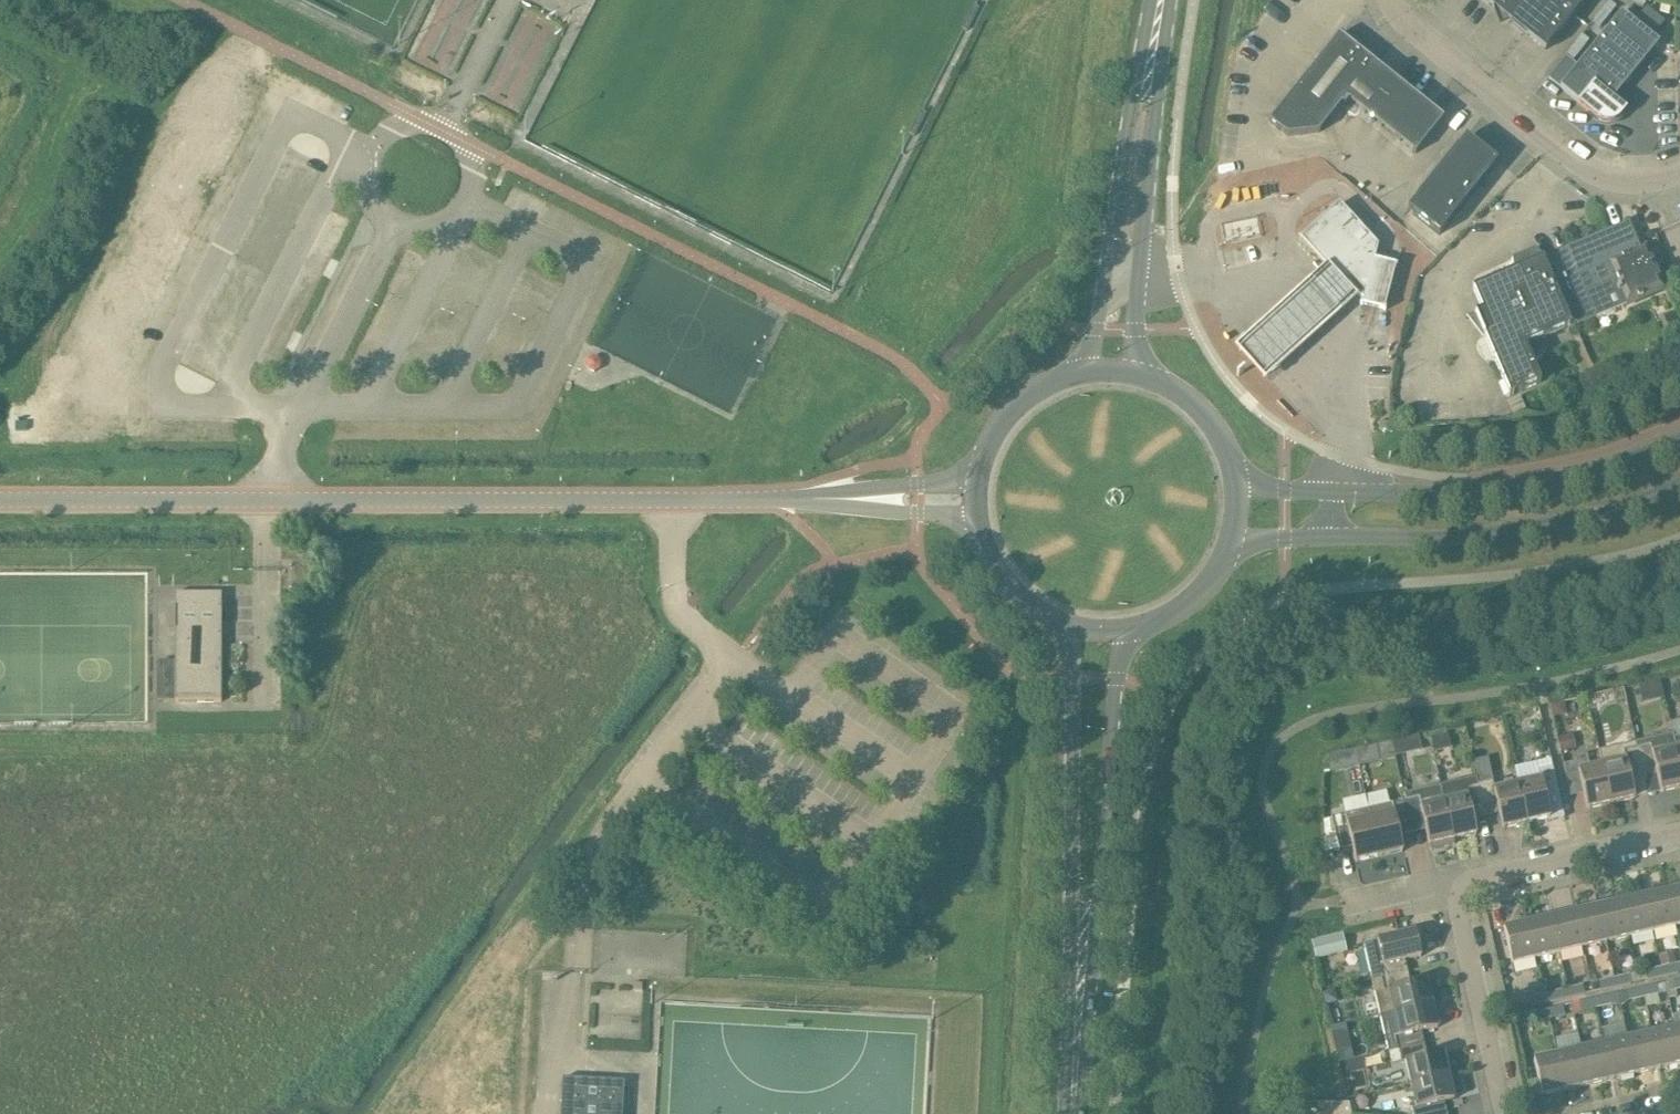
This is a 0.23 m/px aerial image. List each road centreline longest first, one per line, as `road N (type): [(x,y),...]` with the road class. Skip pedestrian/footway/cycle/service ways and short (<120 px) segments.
road 1 (unclassified): [(0,500),(671,502)]
road 2 (unclassified): [(671,502),(673,602),(687,623),(738,661),(591,854),(578,970)]
road 3 (tertiary): [(1228,552),(1285,538),(1433,538),(1520,529),(1679,483)]
road 4 (tertiary): [(1679,437),(1605,467),(1454,494),(1237,483)]
road 5 (secondary): [(1063,624),(1075,709),(1077,1042)]
road 6 (secondary): [(1077,1042),(1117,679),(1131,629)]
road 7 (residential): [(1679,171),(1631,186),(1597,180),(1392,0)]
road 8 (secondary): [(1156,26),(1133,103),(1097,329),(1081,373)]
road 9 (secondary): [(1141,375),(1135,315),(1156,26)]
road 10 (residential): [(1505,1113),(1451,880)]
road 11 (residential): [(1451,880),(1679,828)]
road 12 (unclassified): [(814,498),(979,527)]
road 13 (unclassified): [(978,479),(814,498)]
road 14 (secondary): [(1081,373),(1025,400),(987,449),(978,479)]
road 15 (secondary): [(1237,483),(1229,454),(1194,404),(1141,375)]
road 16 (unclassified): [(671,502),(814,498)]
road 17 (secondary): [(979,527),(1008,586),(1063,624)]
road 18 (secondary): [(1131,629),(1189,603),(1228,552)]

